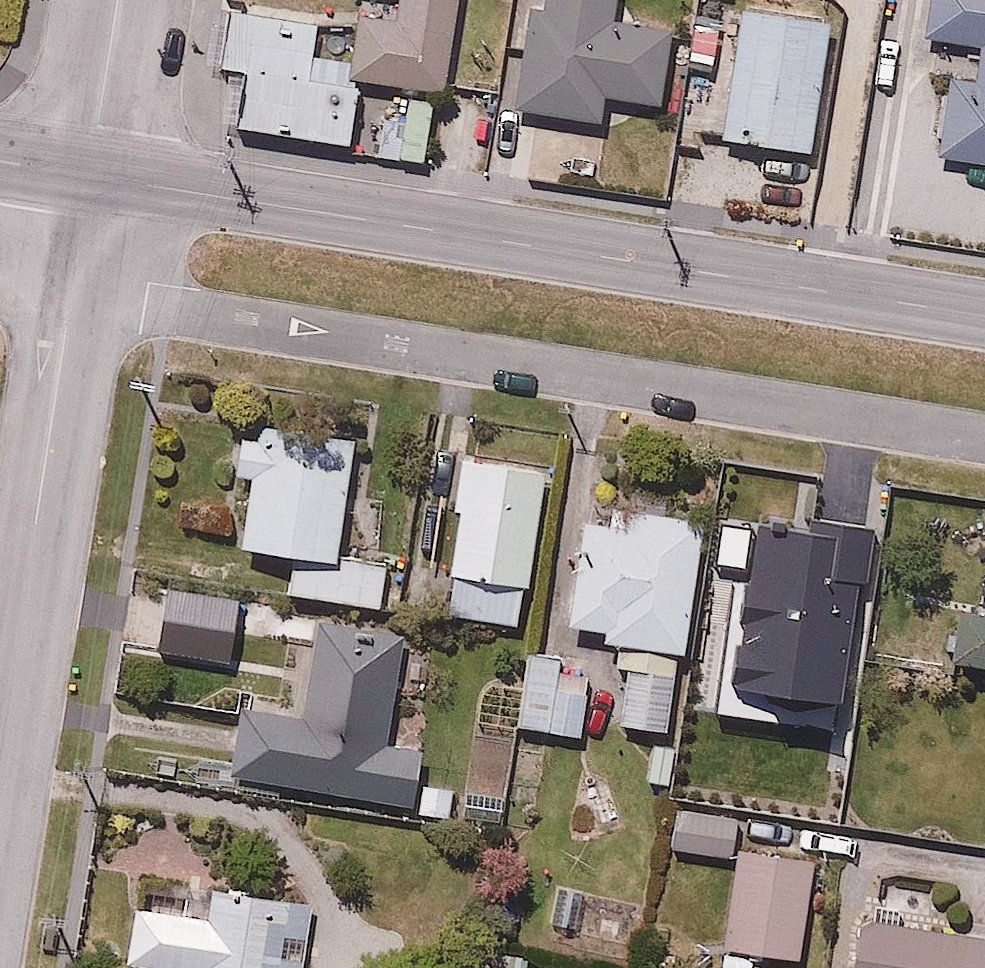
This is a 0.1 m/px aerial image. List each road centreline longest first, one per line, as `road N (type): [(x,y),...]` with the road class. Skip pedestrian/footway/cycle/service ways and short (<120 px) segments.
road 1 (residential): [(88,175),(984,318)]
road 2 (residential): [(0,754),(88,175)]
road 3 (residential): [(88,175),(117,0)]

